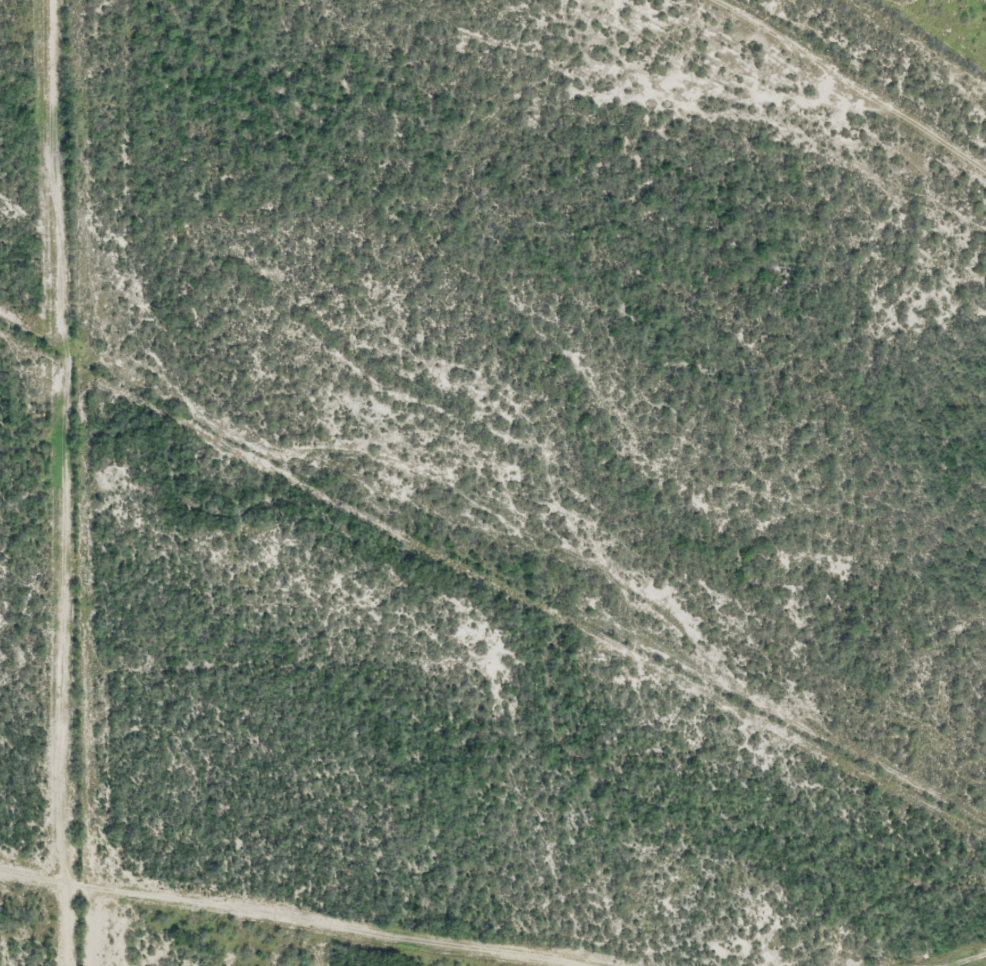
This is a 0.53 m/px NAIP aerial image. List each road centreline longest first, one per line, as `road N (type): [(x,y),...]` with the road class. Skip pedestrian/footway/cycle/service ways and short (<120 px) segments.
road 1 (track): [(547,965),(0,878)]
road 2 (track): [(732,0),(985,136)]

